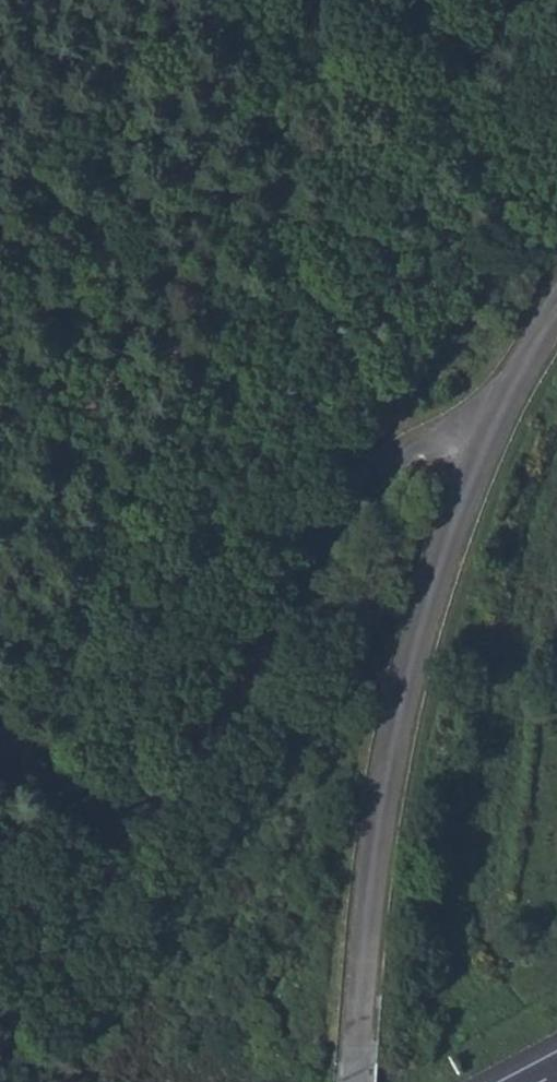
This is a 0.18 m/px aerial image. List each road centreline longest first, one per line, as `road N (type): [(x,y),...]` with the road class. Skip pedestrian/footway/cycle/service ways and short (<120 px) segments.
road 1 (unclassified): [(349,1081),(374,845),(410,671),(447,544),(488,441),(556,311)]
road 2 (track): [(488,441),(418,445),(381,474),(171,802),(127,819),(0,742)]

